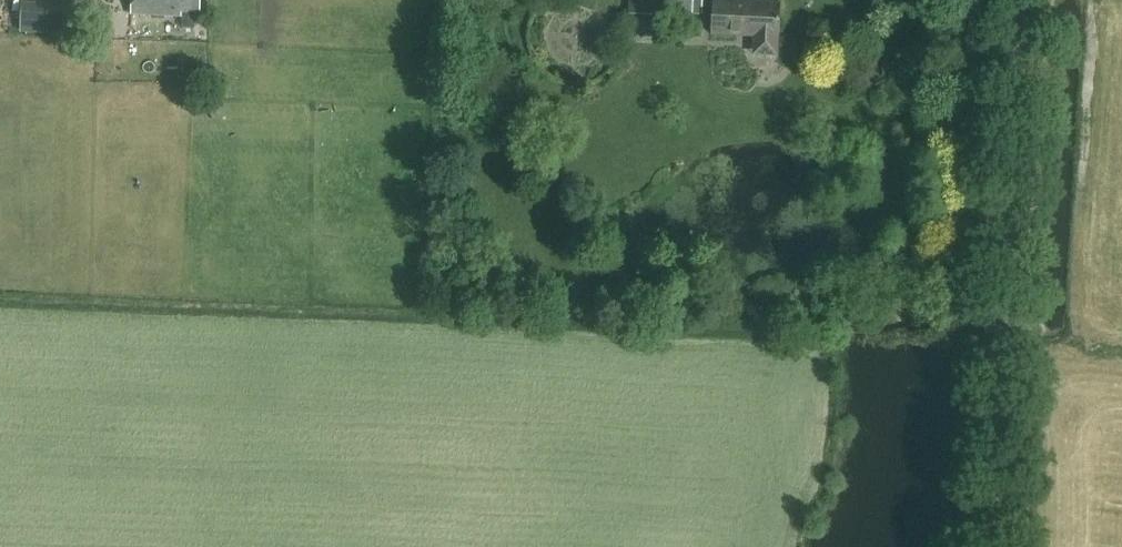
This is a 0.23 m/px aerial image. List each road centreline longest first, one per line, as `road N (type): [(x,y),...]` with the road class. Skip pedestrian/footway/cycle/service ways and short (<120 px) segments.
road 1 (unclassified): [(995,546),(1022,0)]

